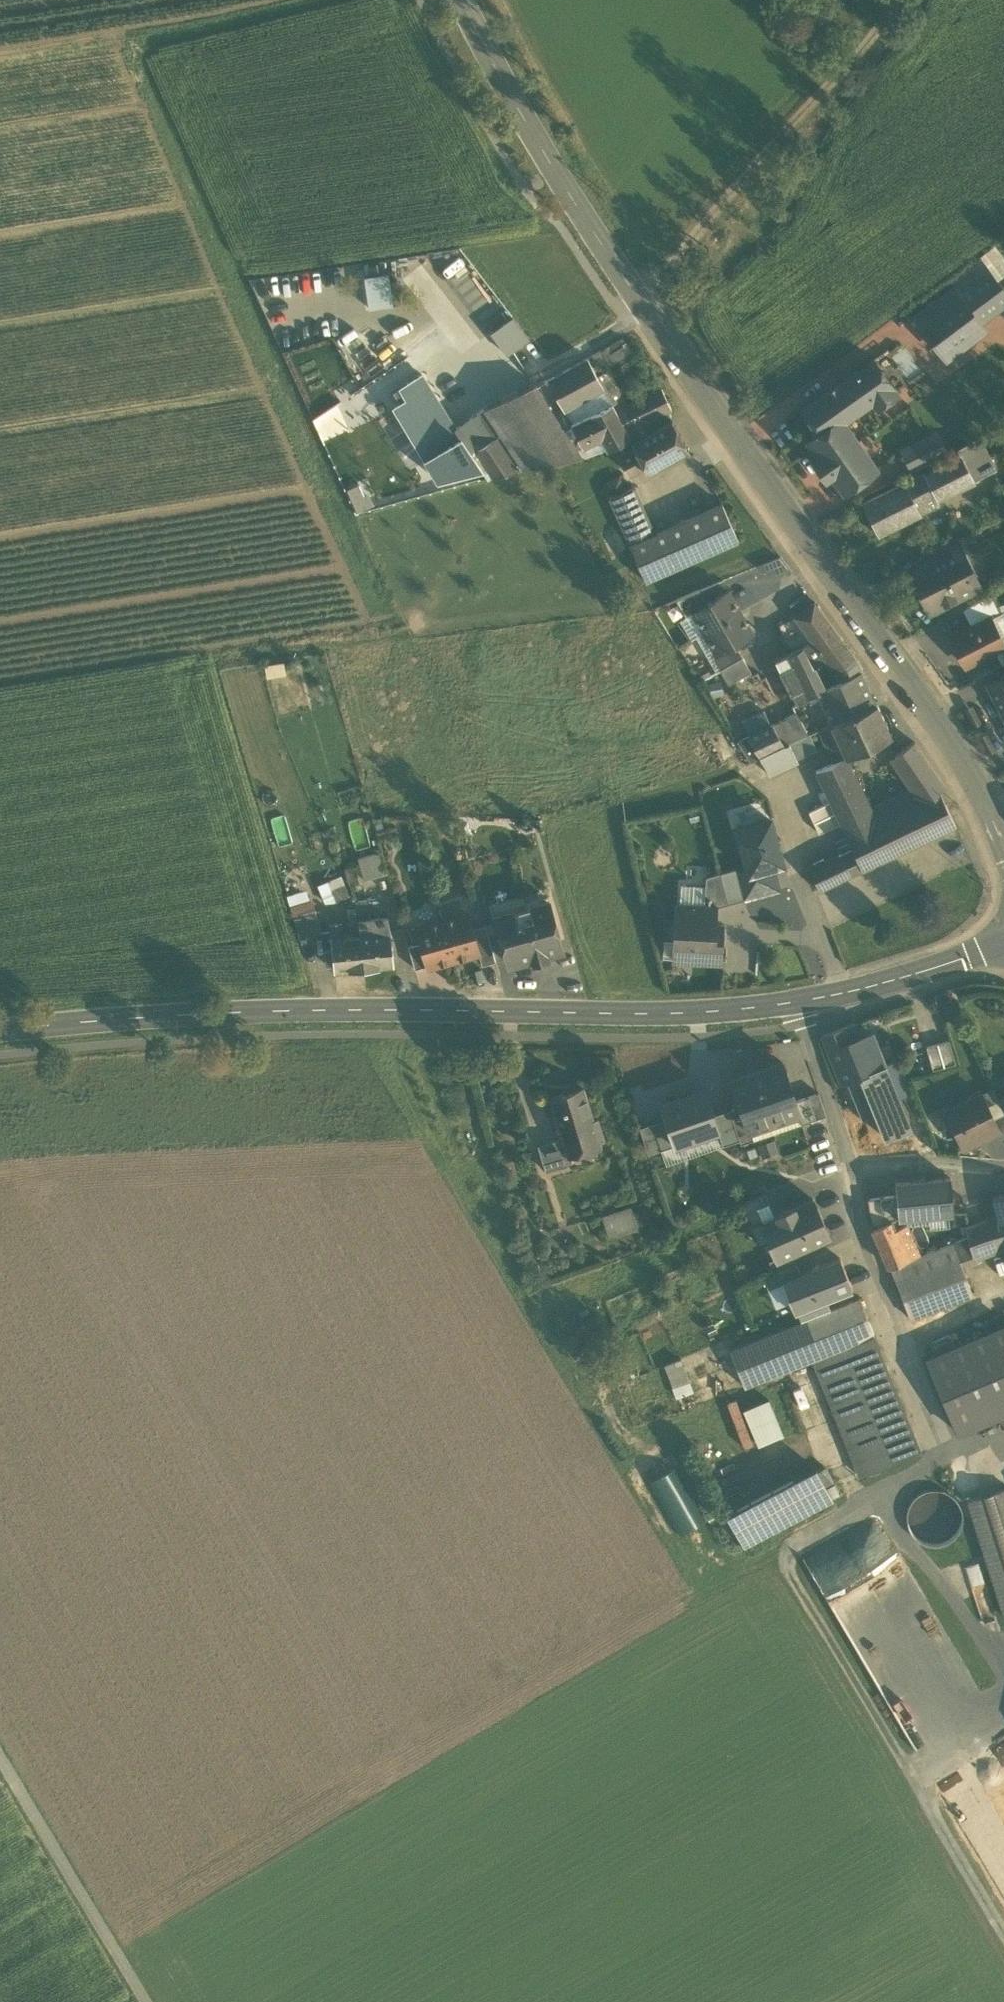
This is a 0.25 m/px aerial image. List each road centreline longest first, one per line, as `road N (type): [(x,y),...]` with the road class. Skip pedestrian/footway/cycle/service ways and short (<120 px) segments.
road 1 (secondary): [(1003,855),(972,782),(885,648),(569,193),(463,0)]
road 2 (tertiary): [(0,1031),(155,1016),(713,1012),(799,1002)]
road 3 (track): [(955,1456),(775,1545),(1003,1925)]
road 4 (residential): [(852,1163),(862,1234),(955,1456)]
road 5 (track): [(145,2001),(0,1759)]
road 6 (tertiary): [(799,1002),(1003,945)]
road 7 (residential): [(799,1002),(852,1163)]
road 8 (residential): [(852,1163),(1003,1165)]

